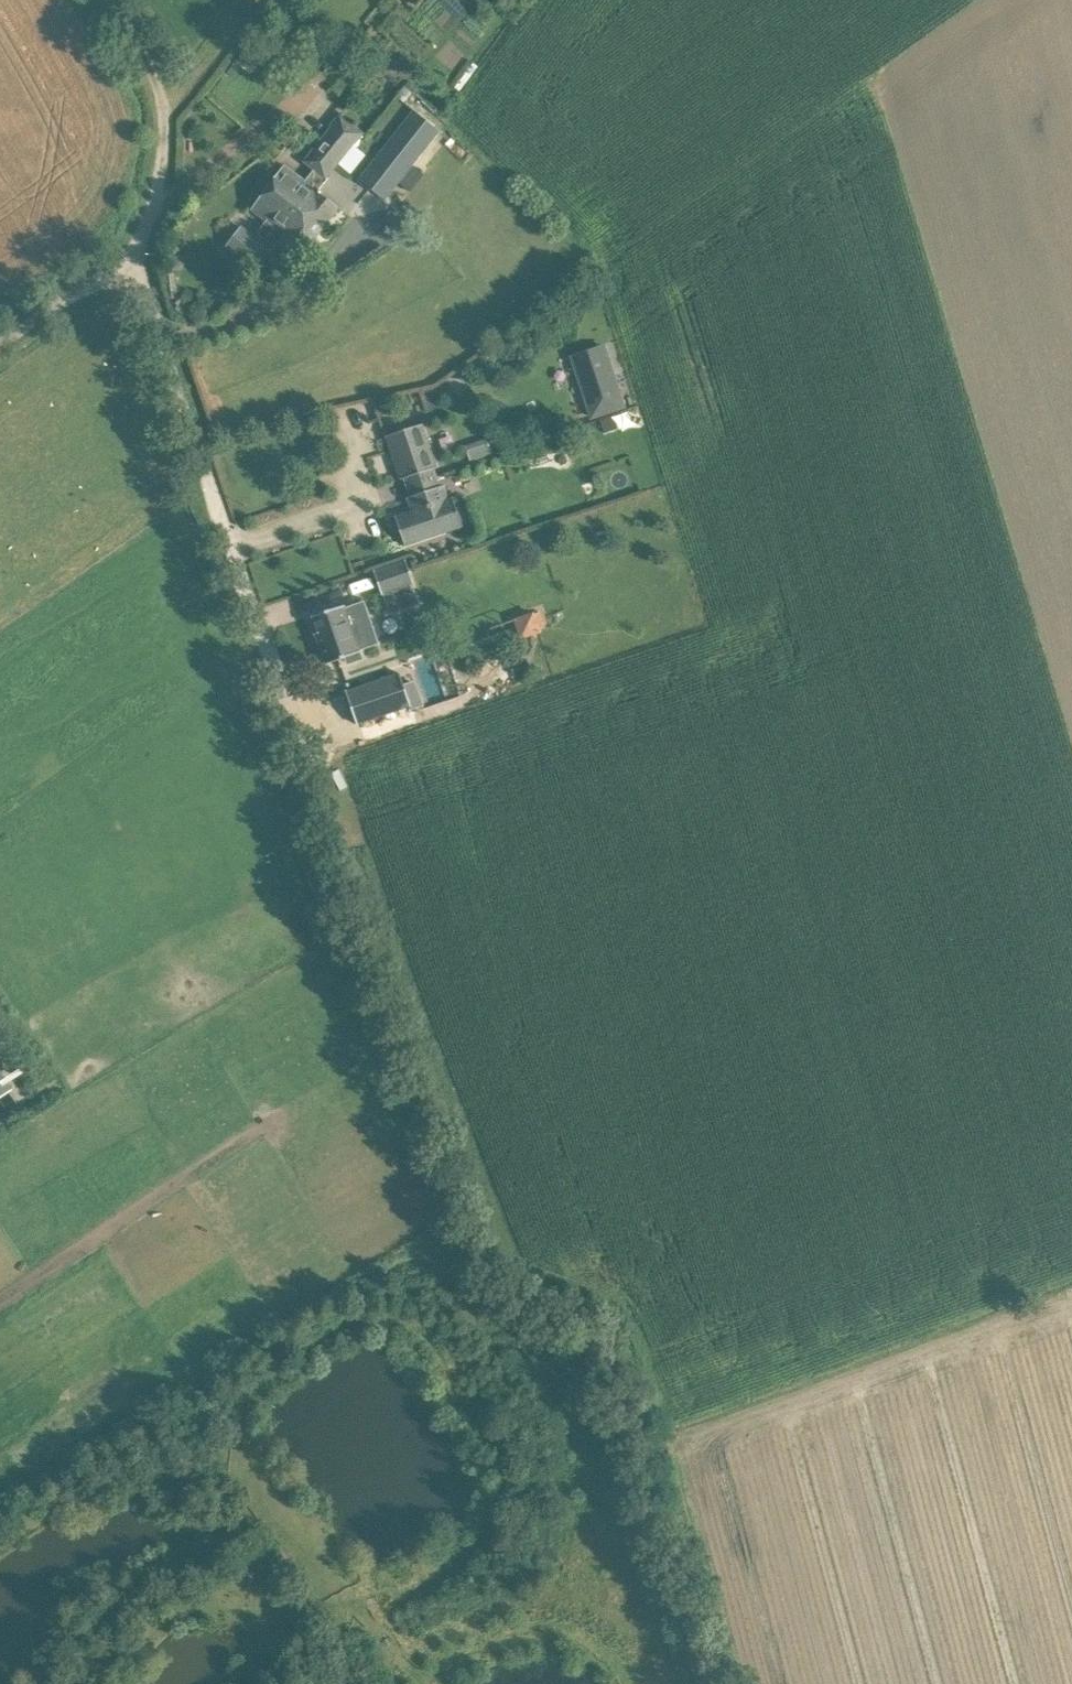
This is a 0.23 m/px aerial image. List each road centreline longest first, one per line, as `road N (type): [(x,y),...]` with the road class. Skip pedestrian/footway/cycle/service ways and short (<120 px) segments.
road 1 (track): [(695,1683),(599,1334),(480,1279),(356,901)]
road 2 (unclassified): [(356,901),(137,264)]
road 3 (track): [(100,0),(165,106),(169,133),(137,264)]
road 4 (unclassified): [(0,351),(137,264)]

